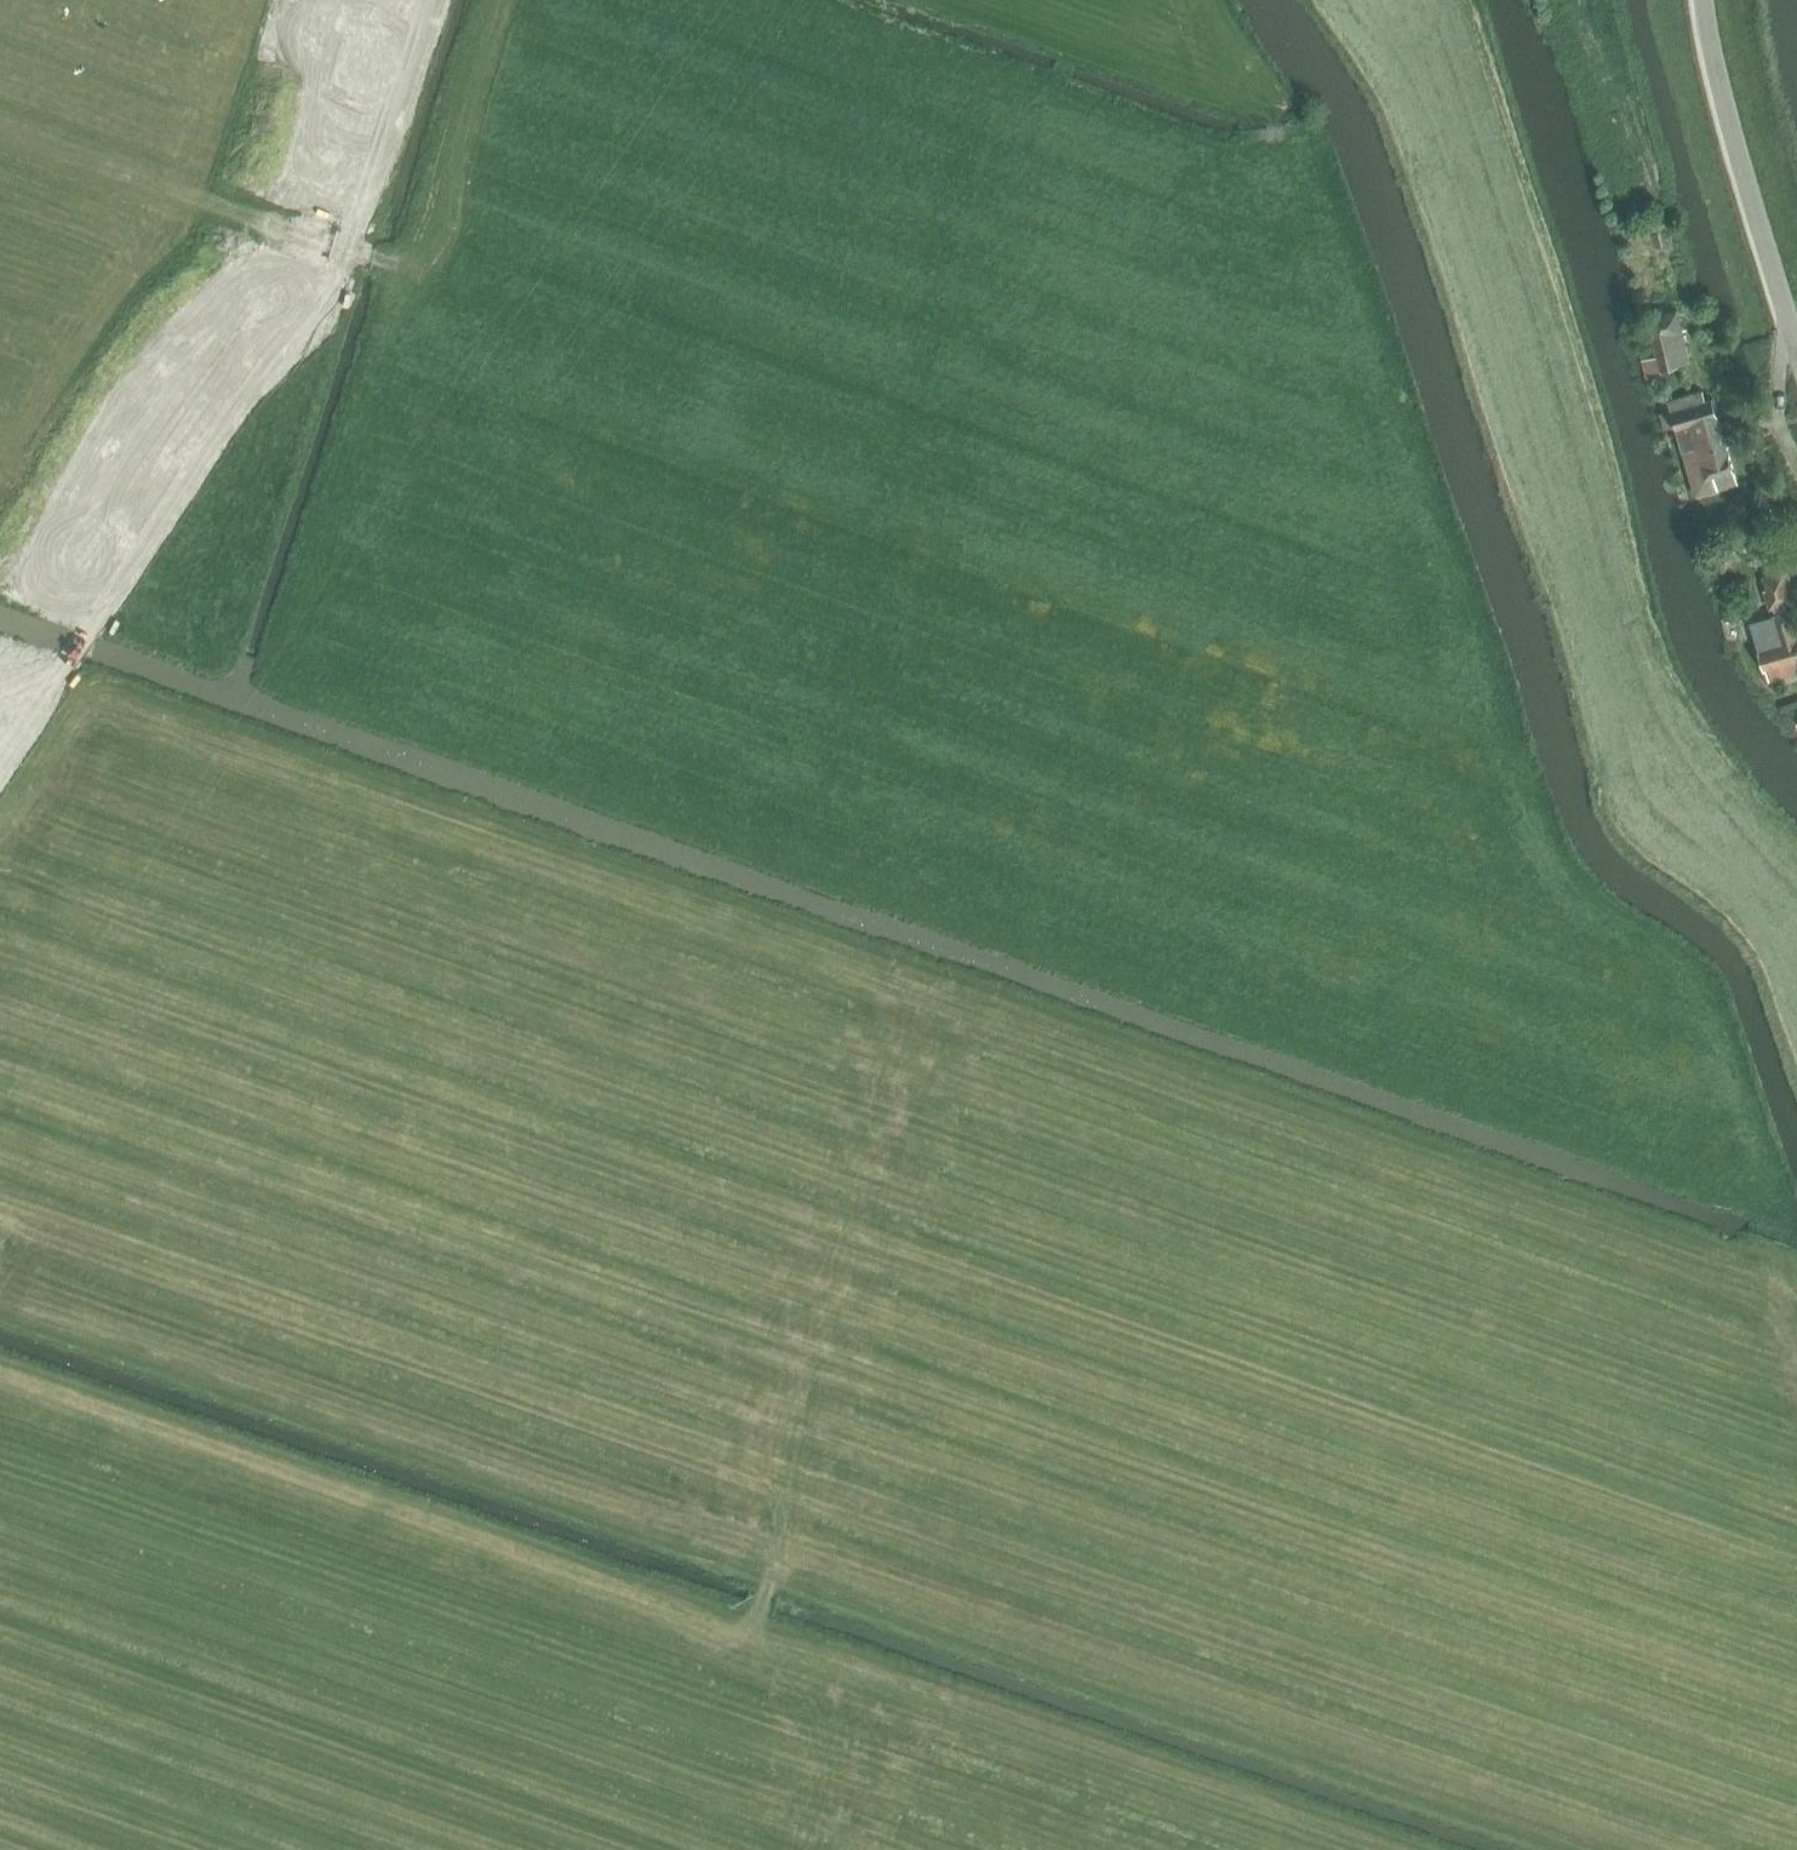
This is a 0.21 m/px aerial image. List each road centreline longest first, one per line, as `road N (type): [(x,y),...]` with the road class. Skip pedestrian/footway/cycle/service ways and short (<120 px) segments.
road 1 (tertiary): [(1796,343),(1723,93),(1706,0)]

